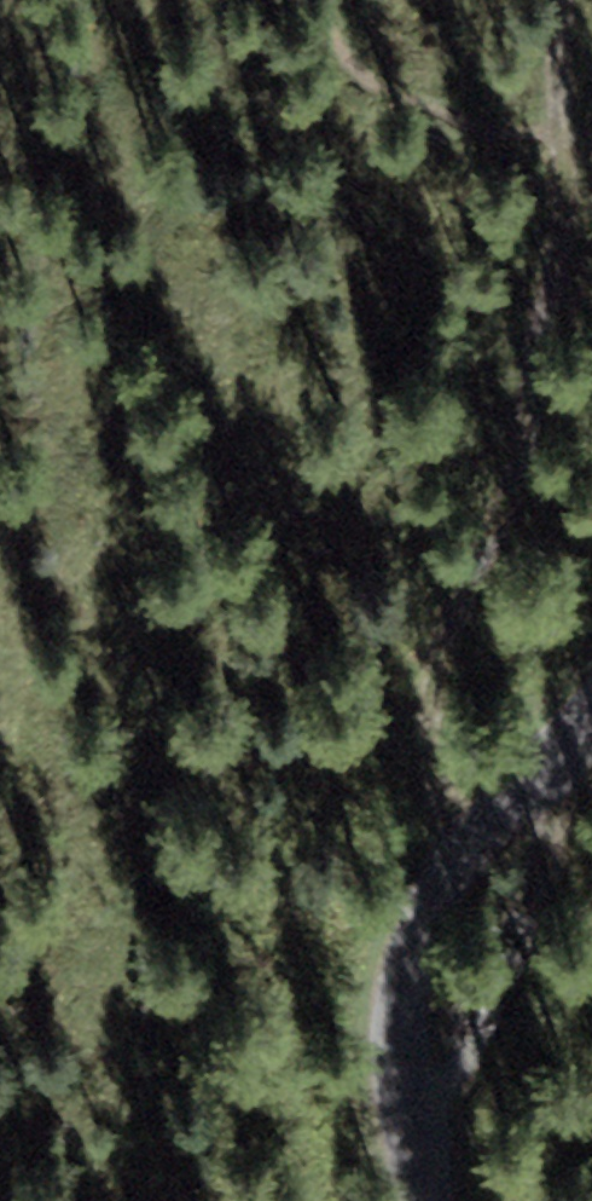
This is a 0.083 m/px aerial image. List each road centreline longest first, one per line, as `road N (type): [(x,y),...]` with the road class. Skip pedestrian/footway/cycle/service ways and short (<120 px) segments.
road 1 (track): [(129,1200),(522,443)]
road 2 (residential): [(591,713),(466,844),(412,957),(392,1021),(395,1094),(421,1200)]
road 3 (track): [(522,443),(560,217),(563,0)]
road 4 (track): [(522,443),(430,755),(466,844)]

